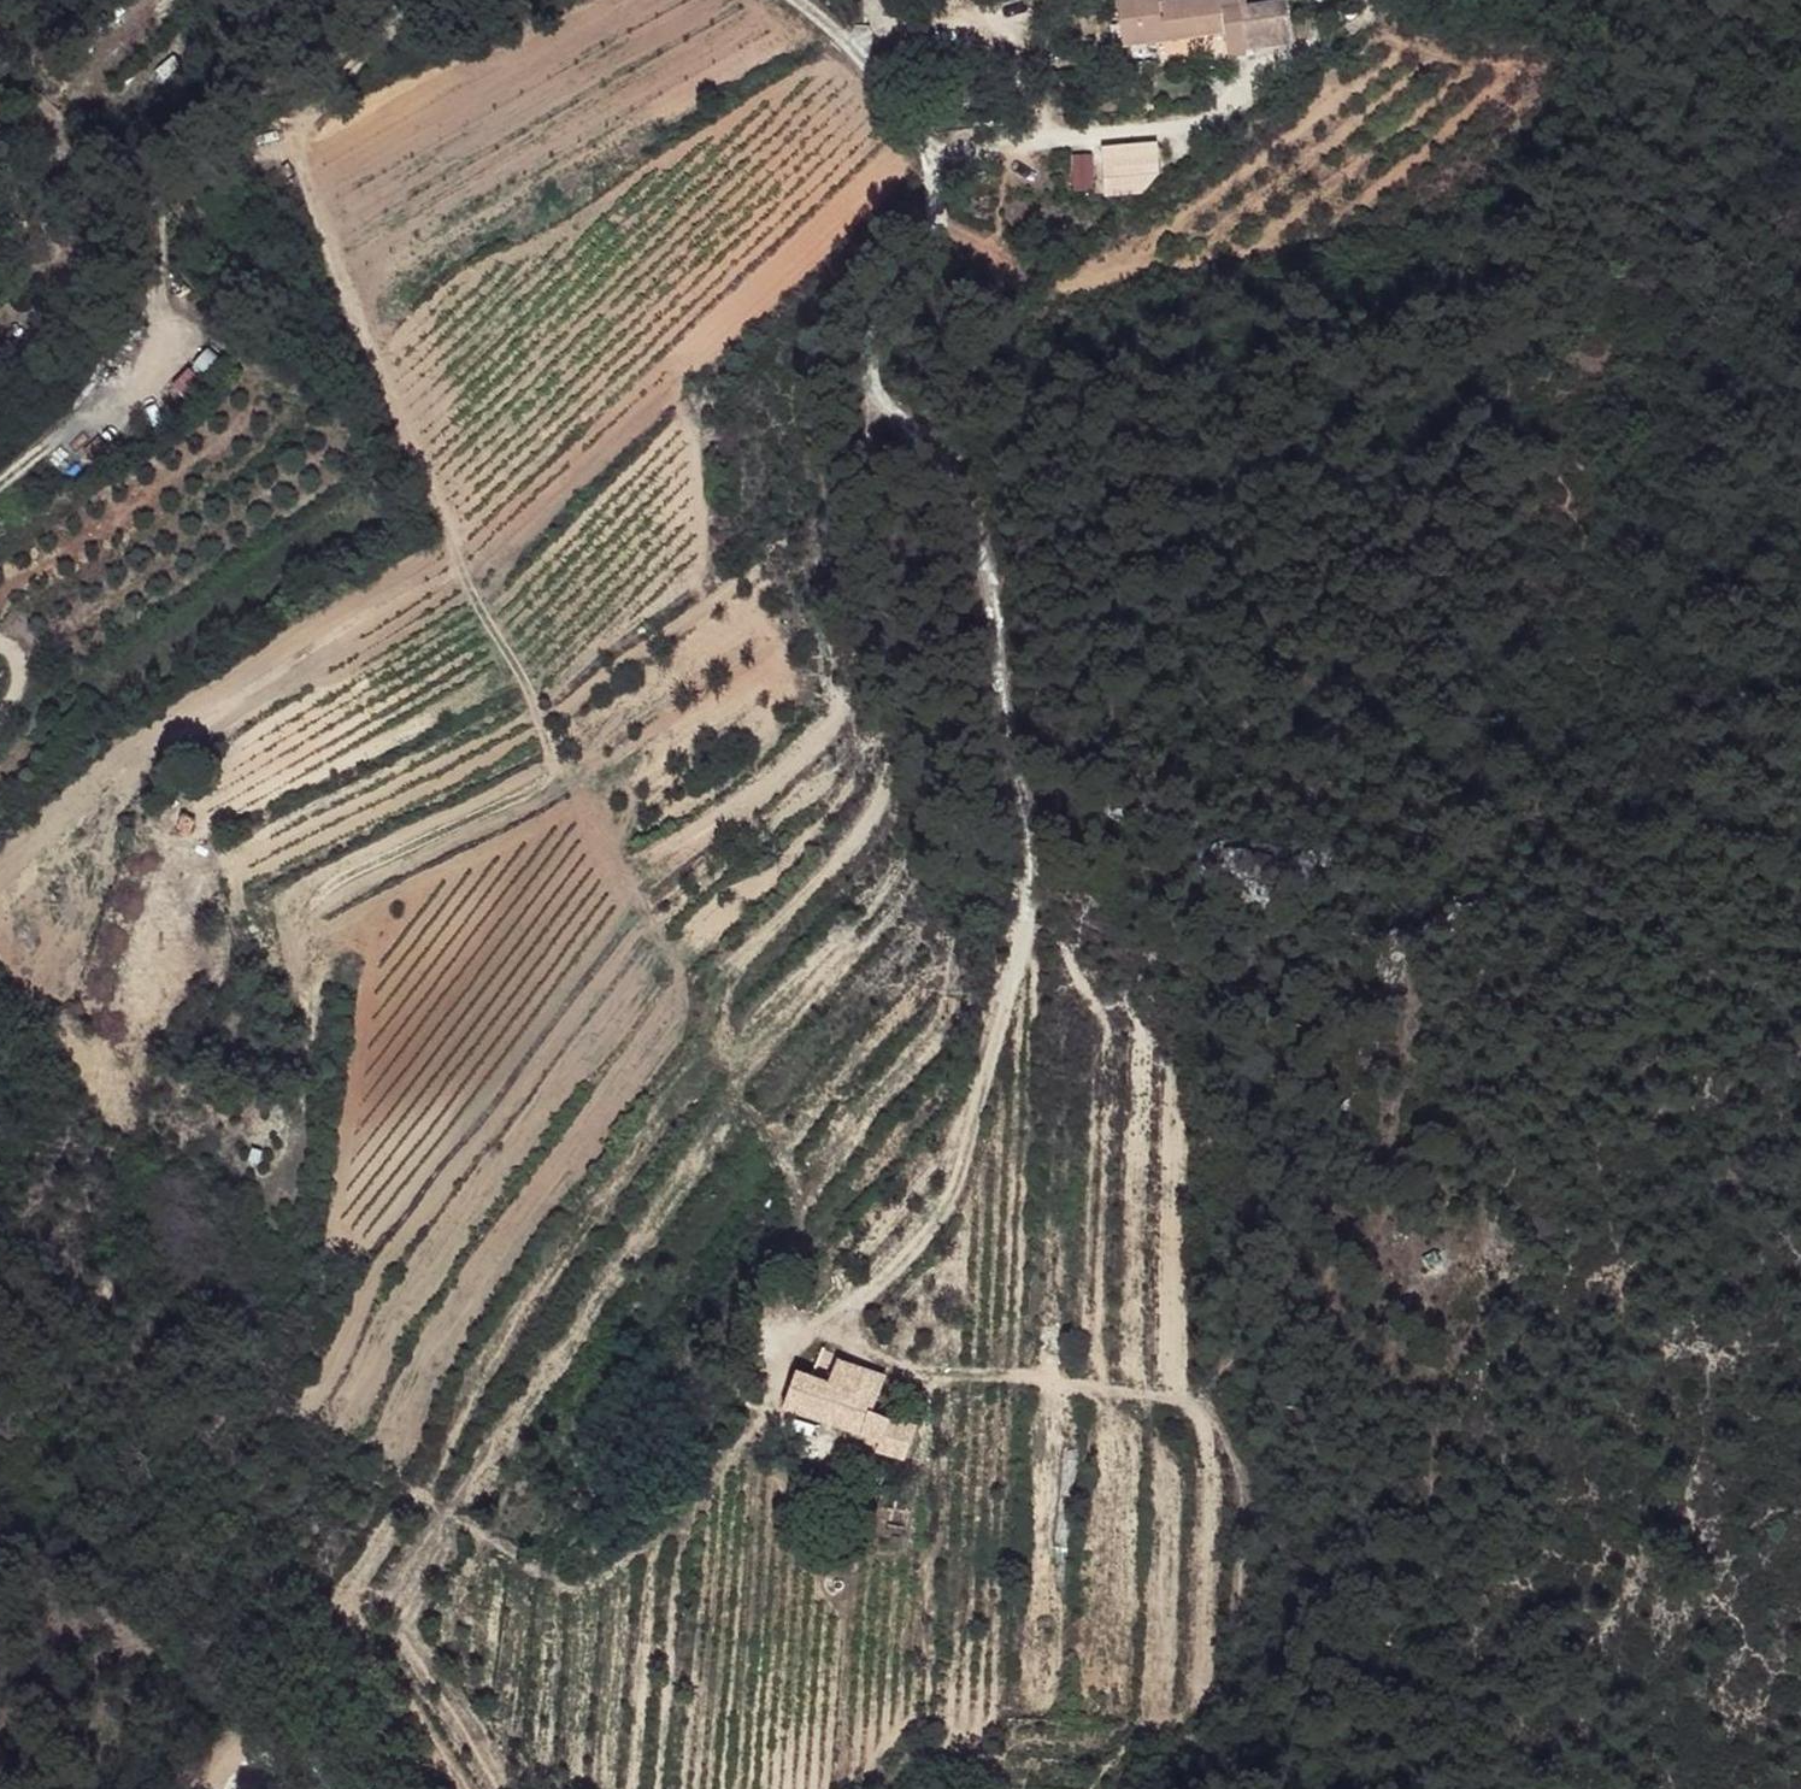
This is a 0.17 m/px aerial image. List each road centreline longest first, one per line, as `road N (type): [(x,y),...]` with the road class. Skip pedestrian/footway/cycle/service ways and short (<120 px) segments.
road 1 (residential): [(795,0),(880,79),(924,161),(931,203),(873,342),(874,383),(969,506),(986,558),(1028,851)]

